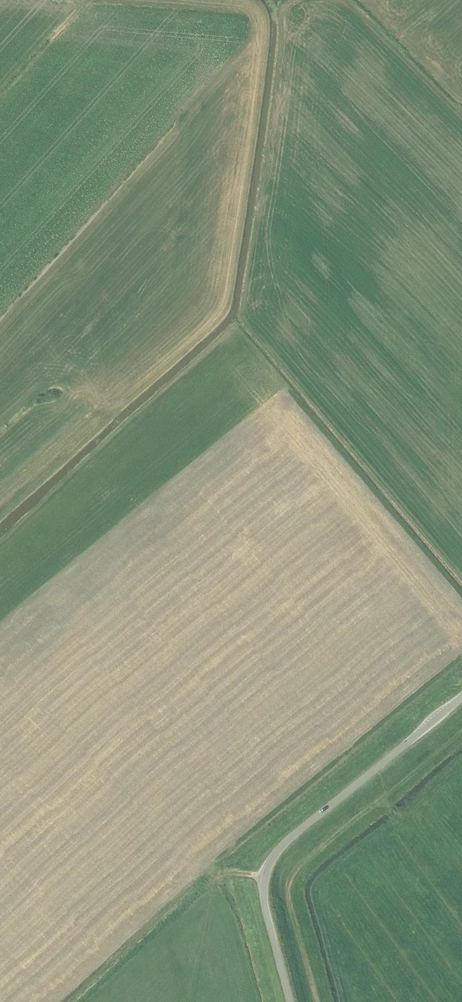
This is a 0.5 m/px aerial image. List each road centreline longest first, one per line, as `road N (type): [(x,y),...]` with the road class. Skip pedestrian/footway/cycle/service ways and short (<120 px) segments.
road 1 (track): [(245,187),(221,310),(127,397),(84,417),(0,491)]
road 2 (unclassified): [(291,1001),(264,879),(281,846),(461,696)]

